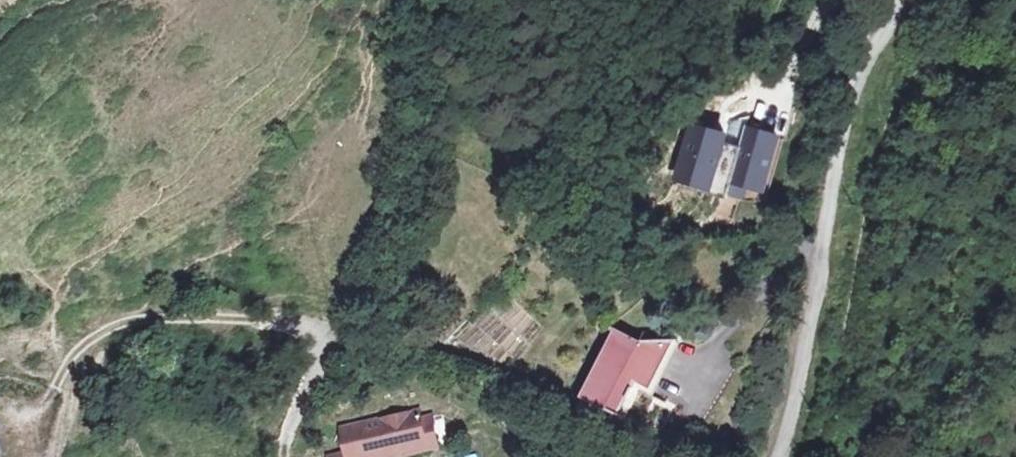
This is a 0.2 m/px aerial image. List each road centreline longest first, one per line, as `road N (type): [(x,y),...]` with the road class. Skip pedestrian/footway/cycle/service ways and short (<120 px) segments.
road 1 (track): [(285,456),(321,355),(314,328),(188,318),(114,325),(90,340),(57,381),(31,456)]
road 2 (unclassified): [(779,456),(822,269),(836,138),(854,84),(907,0)]

